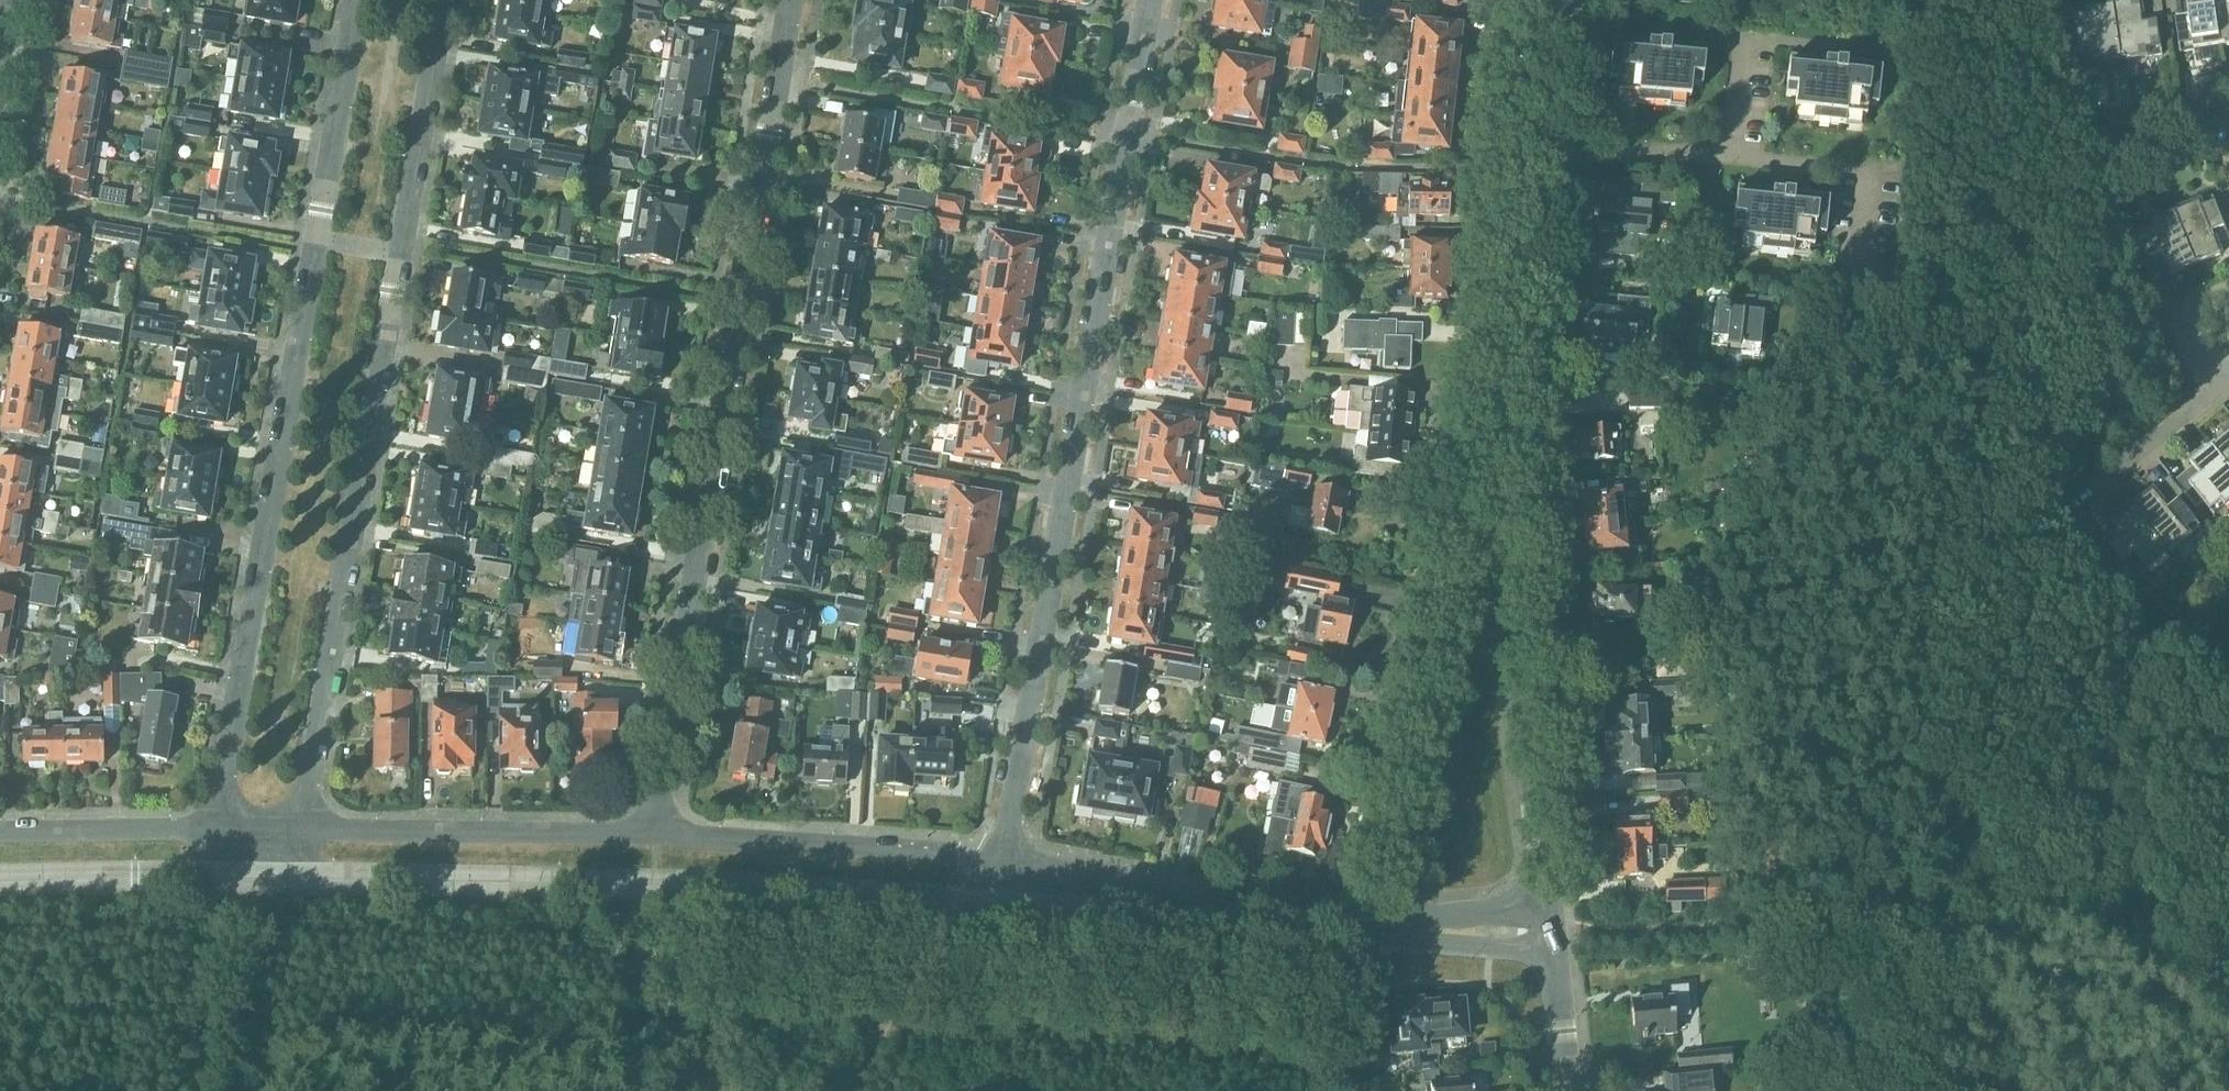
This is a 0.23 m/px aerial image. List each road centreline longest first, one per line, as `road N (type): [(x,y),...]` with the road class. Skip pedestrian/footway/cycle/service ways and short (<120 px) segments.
road 1 (residential): [(995,885),(1144,0)]
road 2 (residential): [(300,828),(446,0)]
road 3 (residential): [(354,0),(213,827)]
road 4 (residential): [(656,828),(716,388),(786,0)]
road 5 (residential): [(238,878),(928,902),(995,885)]
road 6 (residential): [(1541,0),(1496,385),(1507,599)]
road 7 (residential): [(1382,929),(995,885)]
road 8 (residential): [(1400,930),(1405,836),(1452,606),(1507,599)]
road 9 (residential): [(656,828),(300,828)]
road 10 (residential): [(995,885),(964,854),(656,828)]
road 11 (residential): [(1507,599),(1550,928)]
road 12 (residential): [(0,880),(238,878)]
road 13 (residential): [(213,827),(0,829)]
road 14 (residential): [(2077,499),(2226,378)]
road 15 (residential): [(1352,1090),(1382,929)]
road 16 (residential): [(1565,1090),(1550,928)]
road 17 (residential): [(1550,928),(1400,930)]
road 18 (residential): [(2226,378),(2197,344),(2189,313),(2228,294)]

